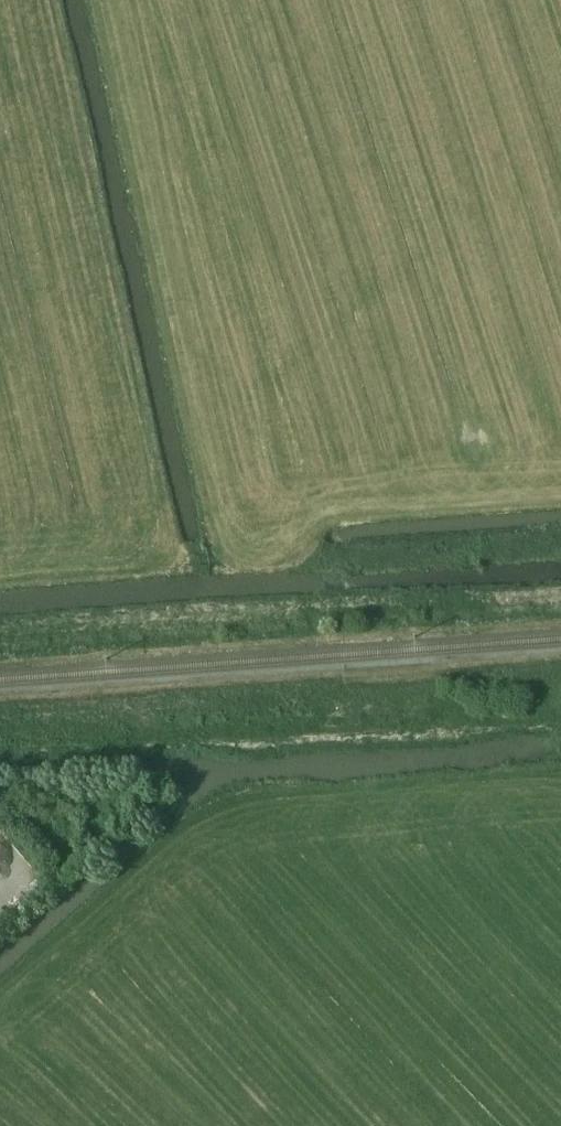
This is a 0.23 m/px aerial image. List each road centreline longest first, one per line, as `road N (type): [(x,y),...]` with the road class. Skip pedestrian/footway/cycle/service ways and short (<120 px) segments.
road 1 (track): [(372,569),(560,558)]

